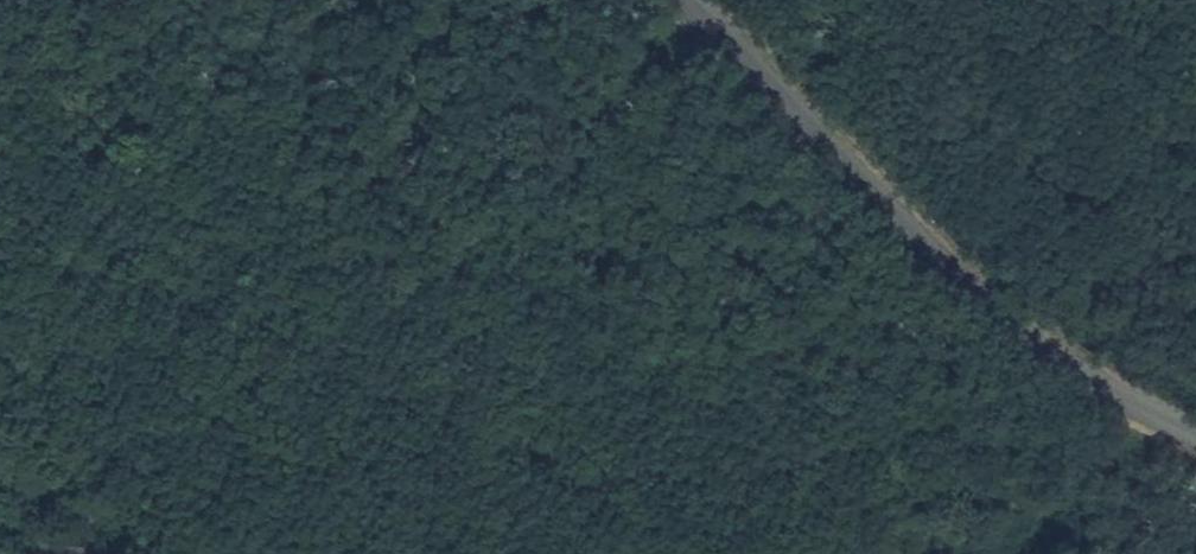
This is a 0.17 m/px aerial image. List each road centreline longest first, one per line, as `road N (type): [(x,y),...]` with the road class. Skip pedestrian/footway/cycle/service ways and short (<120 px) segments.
road 1 (unclassified): [(1195,433),(1109,397),(820,130),(694,0)]

